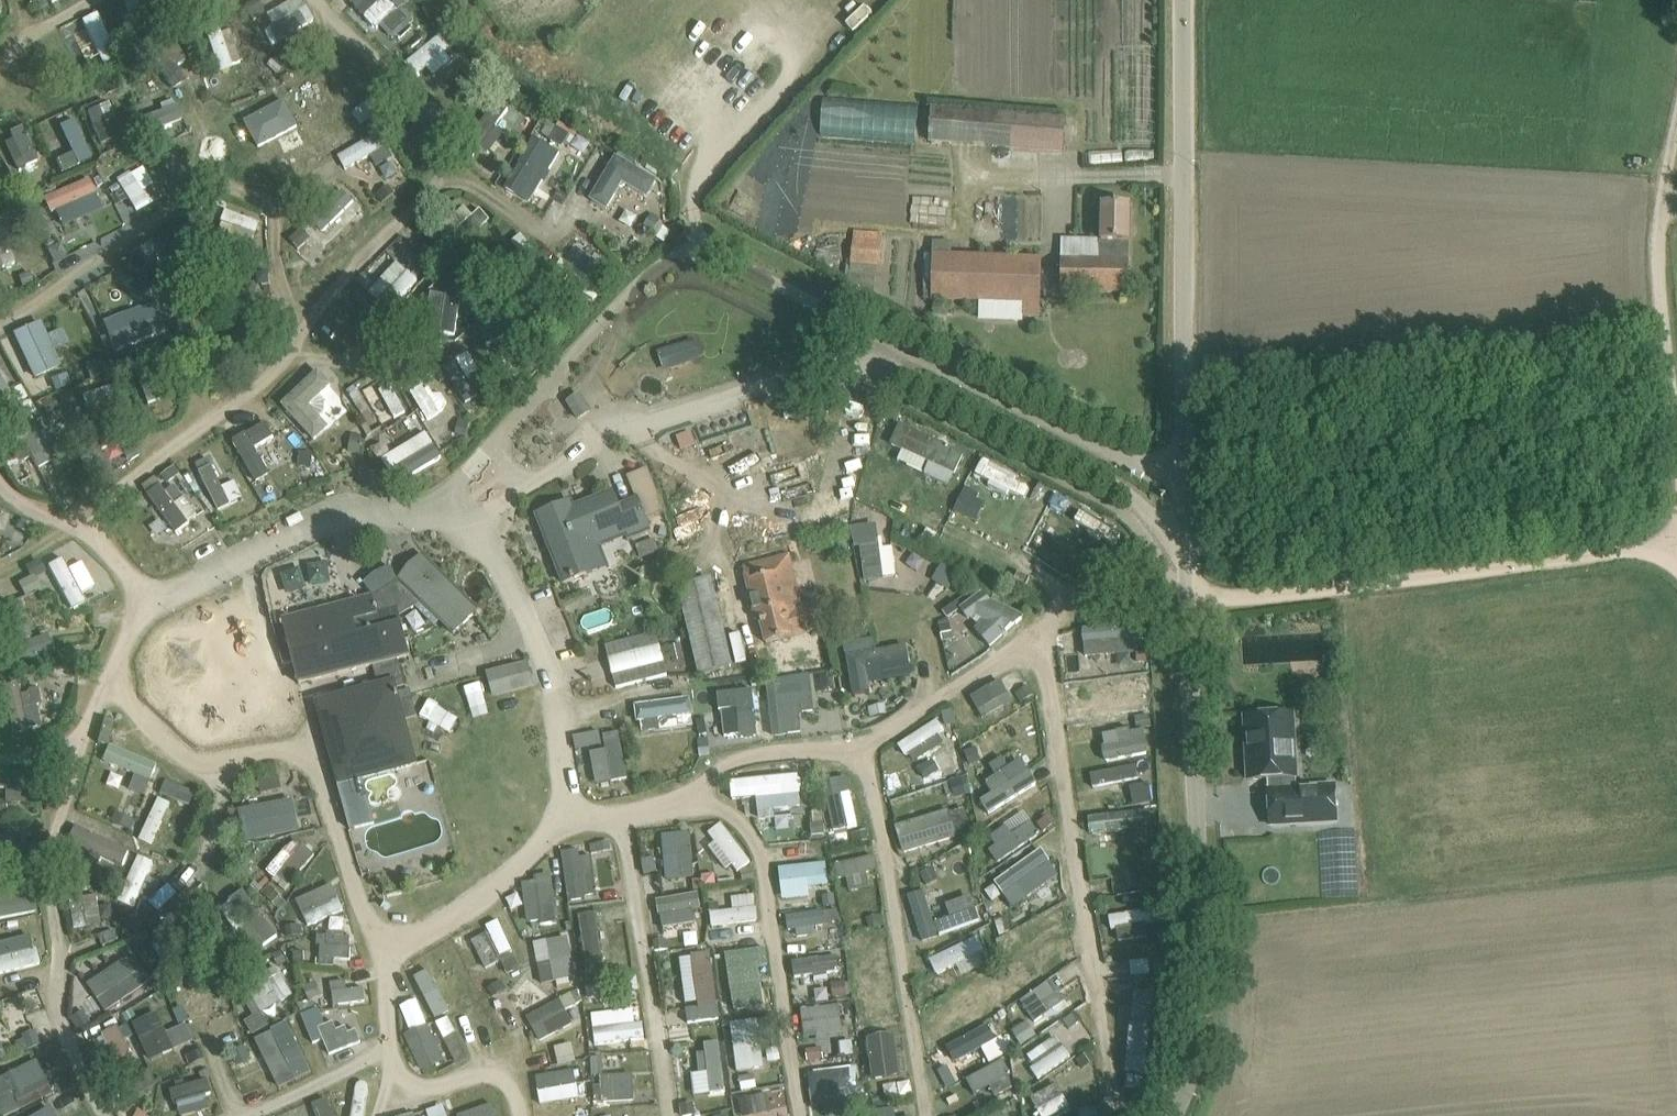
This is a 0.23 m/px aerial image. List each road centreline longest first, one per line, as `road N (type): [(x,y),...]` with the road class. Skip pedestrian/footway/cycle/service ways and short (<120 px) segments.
road 1 (unclassified): [(1189,600),(1181,0)]
road 2 (unclassified): [(1187,1115),(1200,1076),(1189,600)]
road 3 (unclassified): [(1189,600),(1674,550)]
road 4 (unclassified): [(1674,550),(1655,233),(1676,117)]

